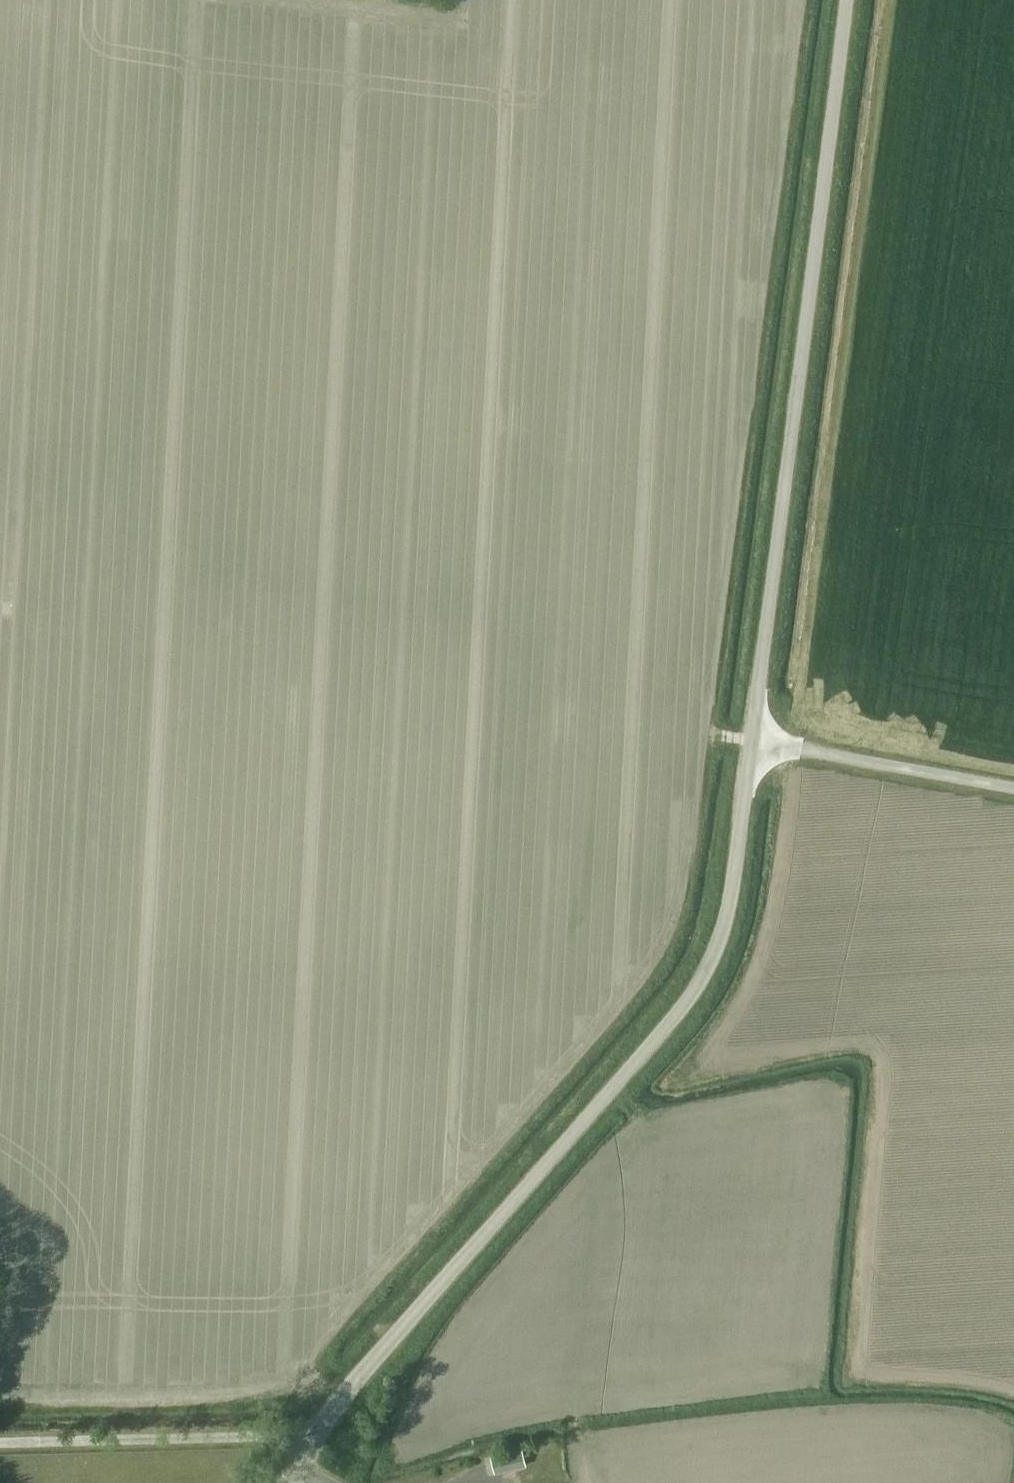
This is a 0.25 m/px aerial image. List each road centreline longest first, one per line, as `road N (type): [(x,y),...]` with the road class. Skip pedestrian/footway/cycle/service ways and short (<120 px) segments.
road 1 (unclassified): [(290,1482),(350,1383),(665,1031),(710,964),(728,910),(849,0)]

